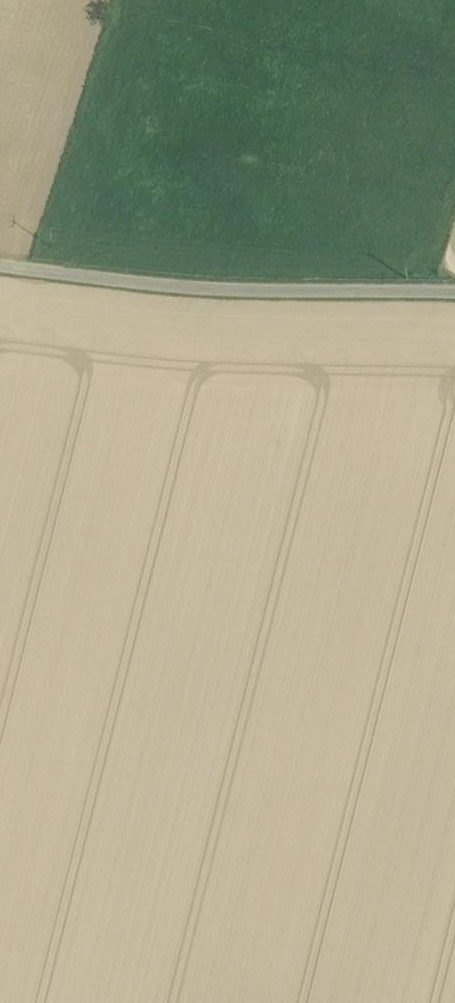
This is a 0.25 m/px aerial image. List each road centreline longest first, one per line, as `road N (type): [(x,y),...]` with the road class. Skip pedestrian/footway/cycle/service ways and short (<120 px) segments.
road 1 (unclassified): [(0,266),(286,296),(454,297)]

